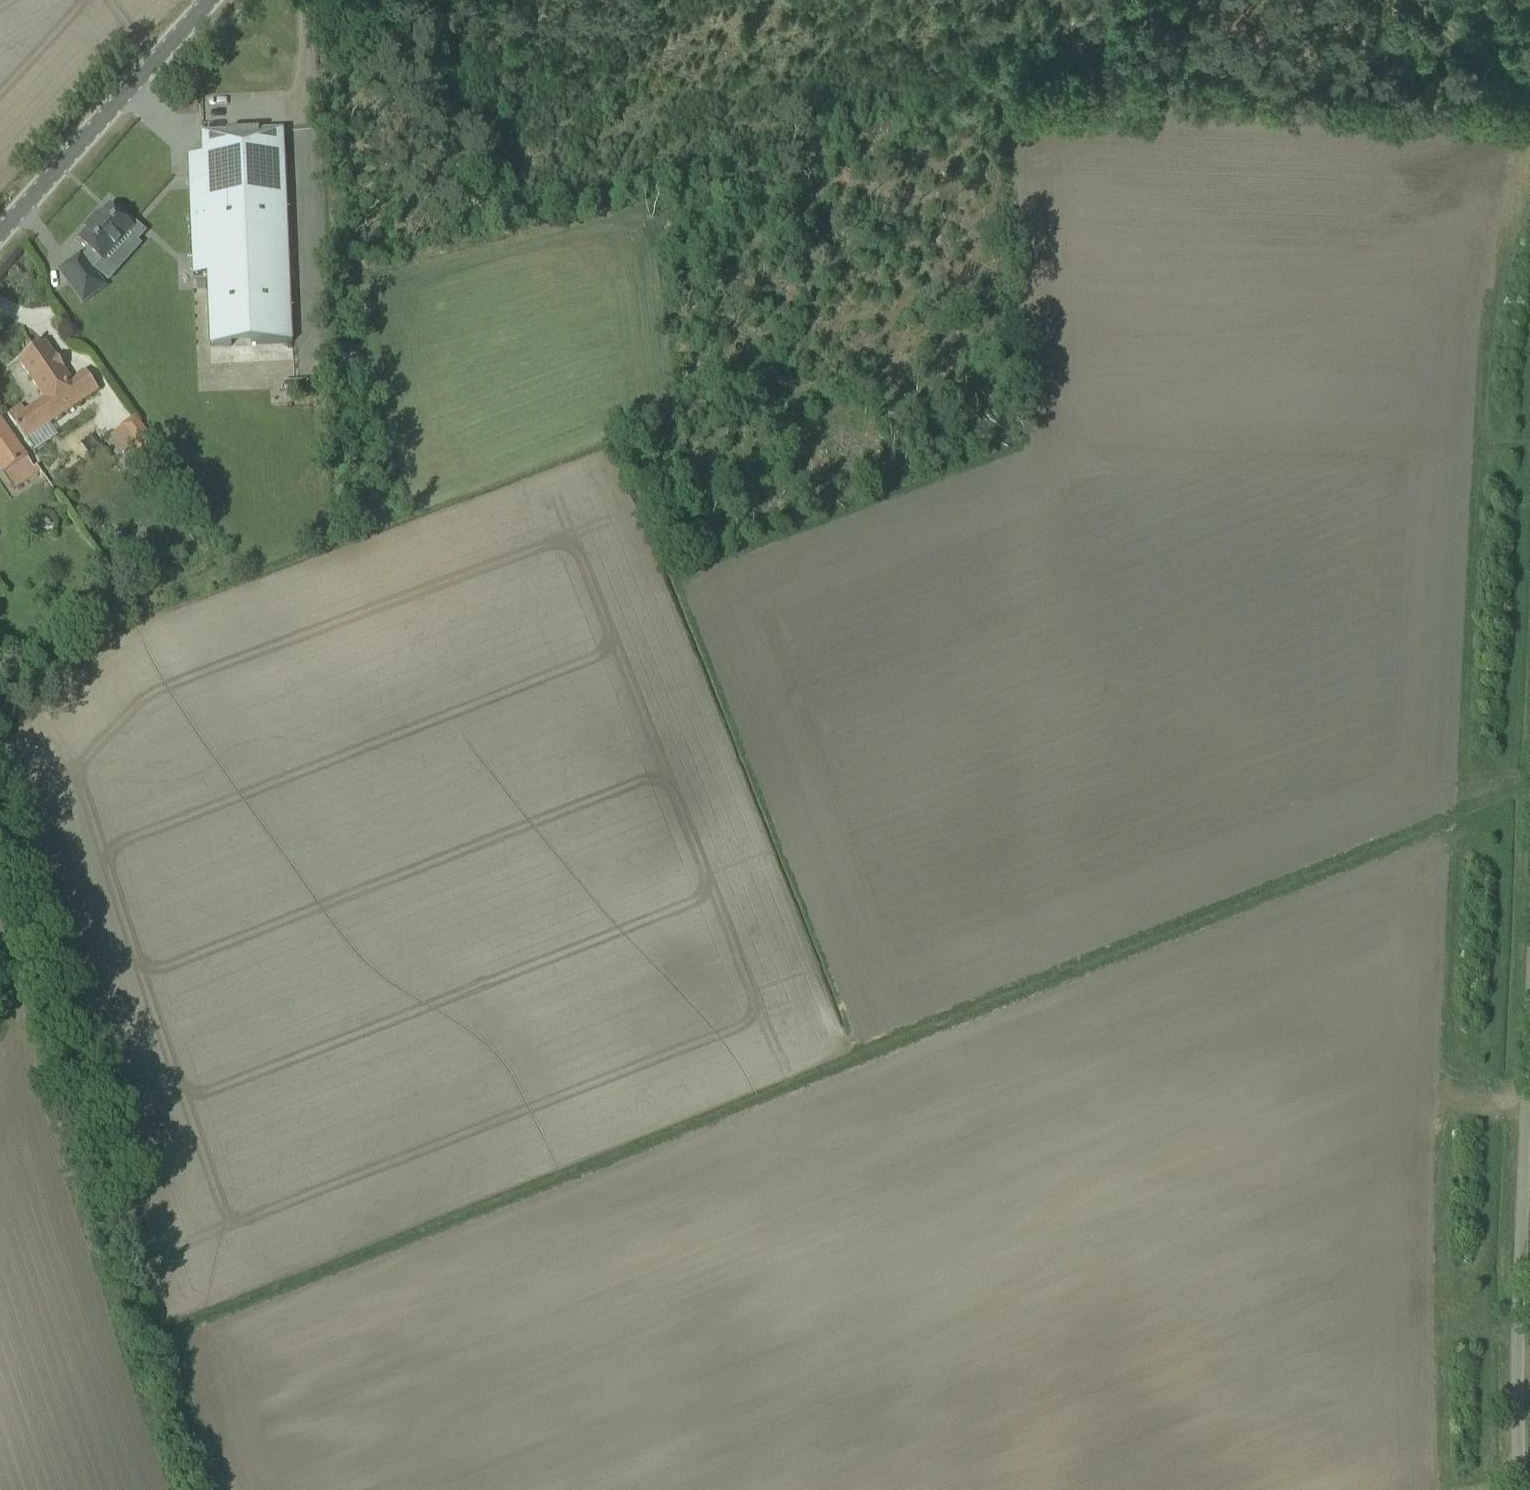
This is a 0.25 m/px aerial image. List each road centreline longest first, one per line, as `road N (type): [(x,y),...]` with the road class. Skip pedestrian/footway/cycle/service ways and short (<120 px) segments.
road 1 (unclassified): [(1520,1489),(1516,1206),(1529,941)]
road 2 (unclassified): [(0,231),(208,0)]
road 3 (track): [(0,937),(13,975),(15,1059)]

